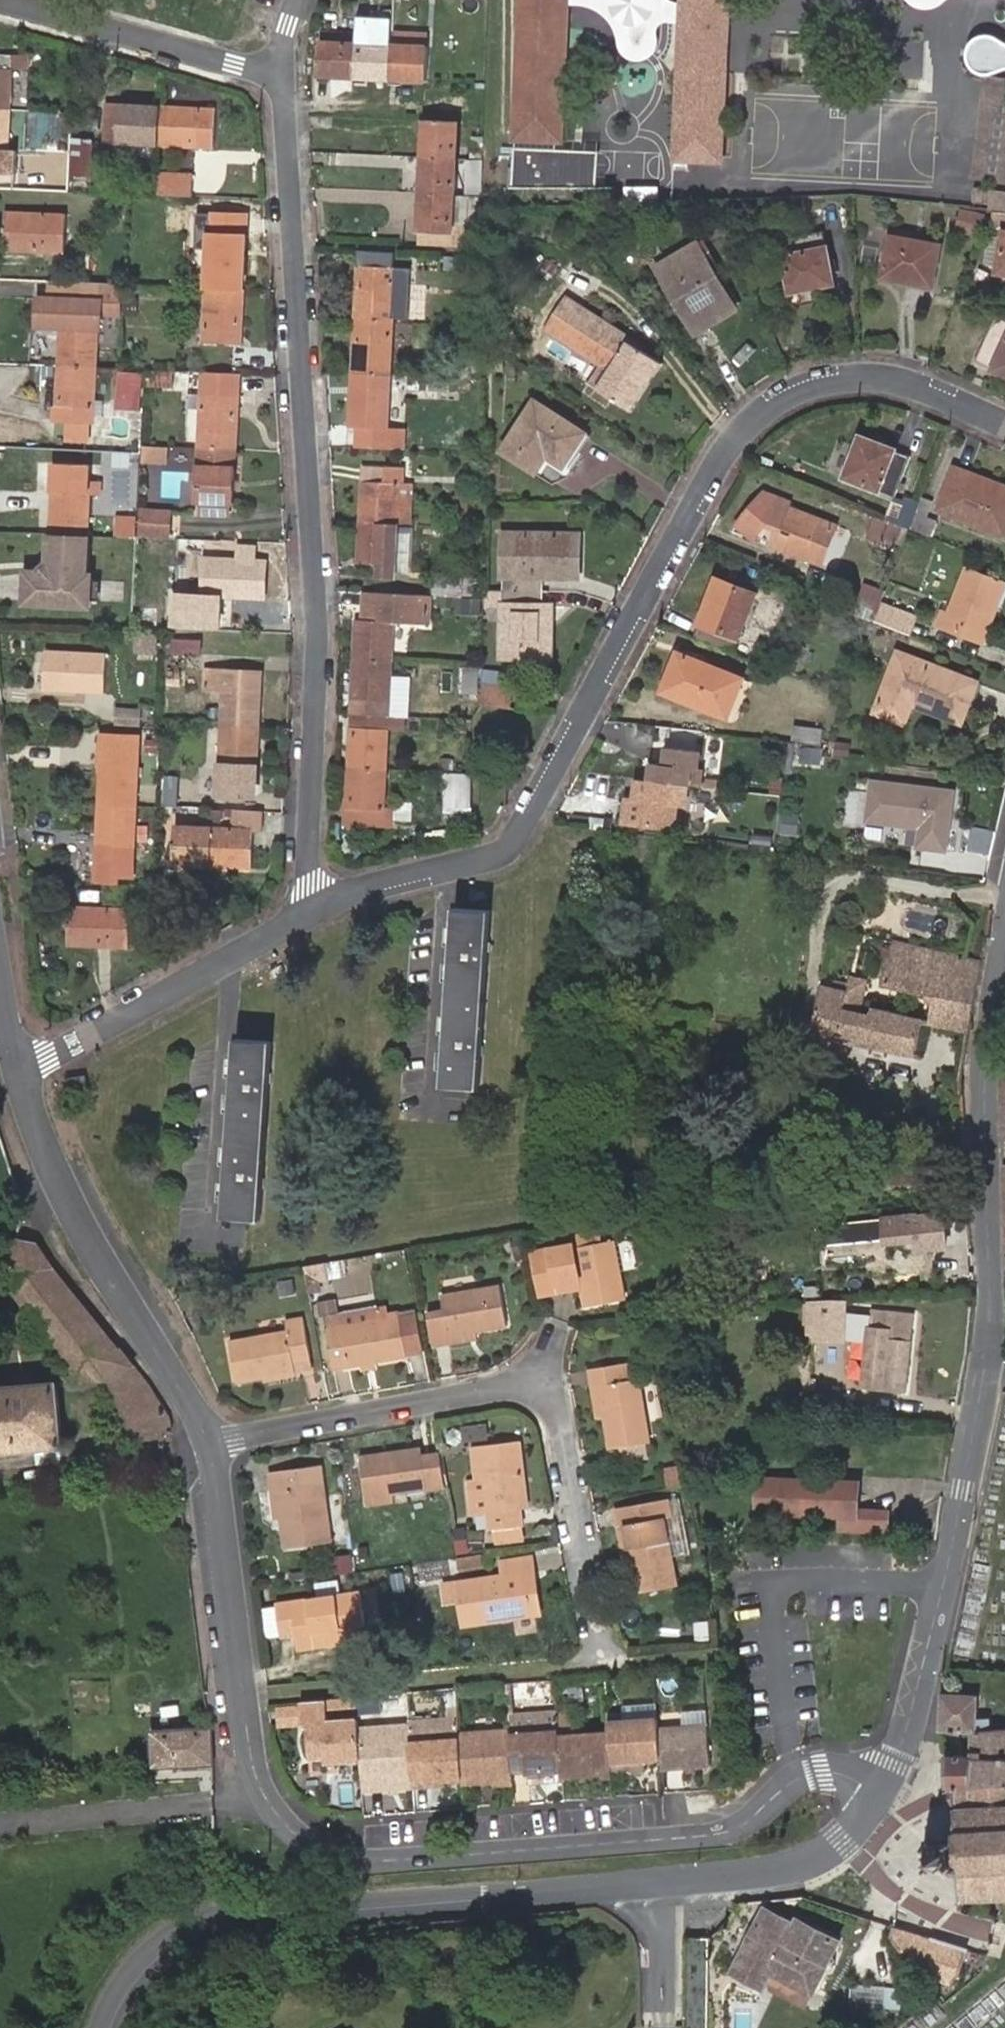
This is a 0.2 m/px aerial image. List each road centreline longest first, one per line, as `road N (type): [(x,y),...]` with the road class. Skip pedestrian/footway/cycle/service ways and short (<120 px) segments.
road 1 (residential): [(878,1788),(849,1773),(813,1772),(725,1832),(384,1861),(318,1848),(279,1816),(255,1776),(208,1447)]
road 2 (residential): [(1004,426),(886,379),(816,383),(778,399),(719,454),(513,844),(496,859),(350,895),(310,915)]
road 3 (tertiary): [(878,1788),(841,1838),(796,1868),(223,1922),(161,1956),(133,1984),(113,2027)]
road 4 (tertiary): [(878,1788),(905,1733),(942,1591),(984,1373),(984,1084),(1004,956)]
road 5 (residential): [(310,915),(320,646),(280,81)]
road 6 (residential): [(208,1447),(54,1181),(18,1082)]
road 7 (residential): [(18,1082),(310,915)]
road 8 (residential): [(208,1447),(533,1389)]
road 9 (residential): [(280,81),(0,1)]
road 10 (residential): [(533,1389),(557,1416),(599,1660)]

